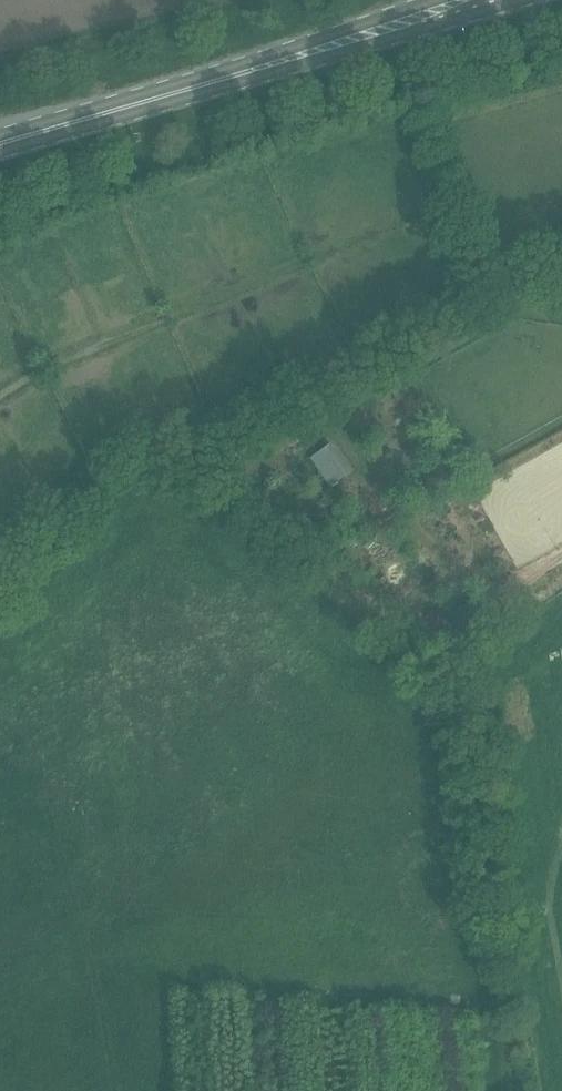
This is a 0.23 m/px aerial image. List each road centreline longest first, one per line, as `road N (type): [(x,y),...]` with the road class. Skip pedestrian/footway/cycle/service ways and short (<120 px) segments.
road 1 (primary): [(0,145),(526,0)]
road 2 (primary): [(436,0),(0,141)]

